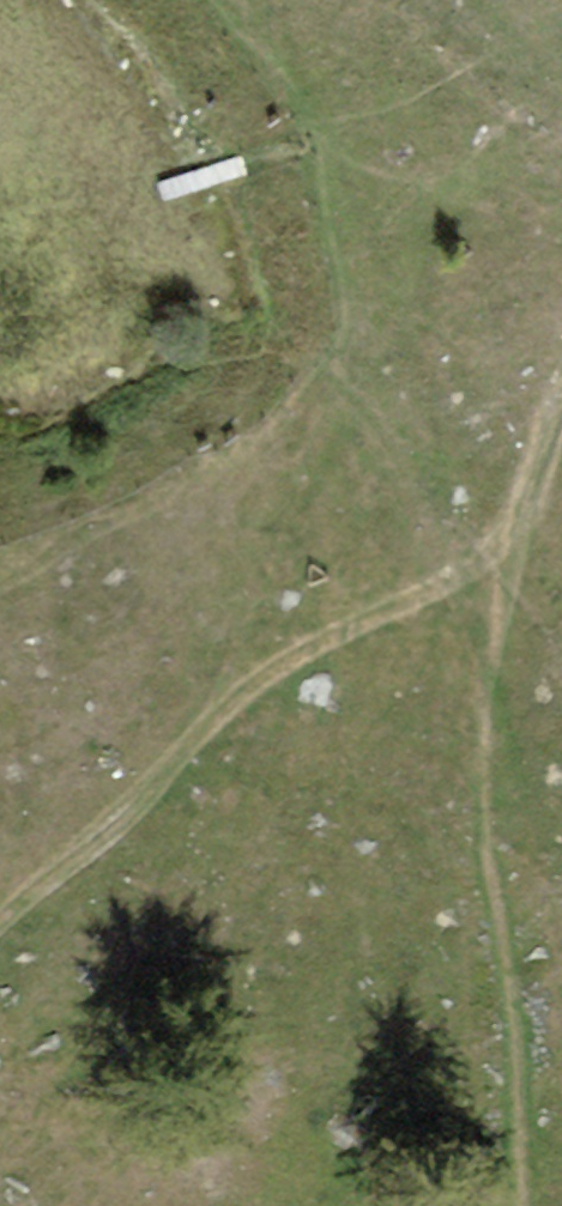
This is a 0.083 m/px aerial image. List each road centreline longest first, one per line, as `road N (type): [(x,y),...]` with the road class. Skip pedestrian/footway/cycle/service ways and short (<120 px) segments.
road 1 (track): [(516,1205),(473,812),(489,569)]
road 2 (track): [(0,918),(117,823),(230,694),(489,569)]
road 3 (track): [(561,85),(495,50),(315,127),(235,0)]
road 4 (track): [(489,569),(561,369)]

